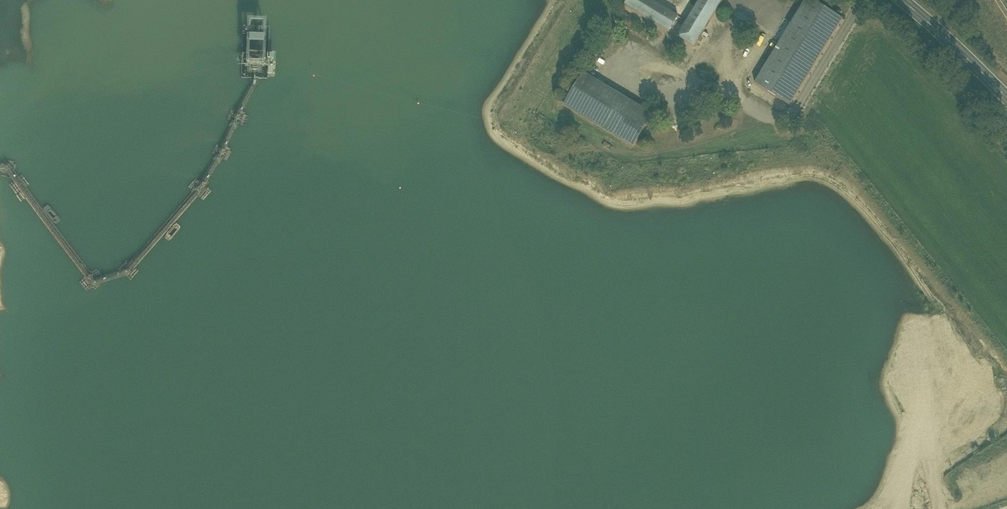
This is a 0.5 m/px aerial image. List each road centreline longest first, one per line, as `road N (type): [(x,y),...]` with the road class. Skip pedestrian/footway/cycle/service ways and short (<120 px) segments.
road 1 (tertiary): [(1006,99),(901,0)]
road 2 (track): [(865,0),(793,116)]

